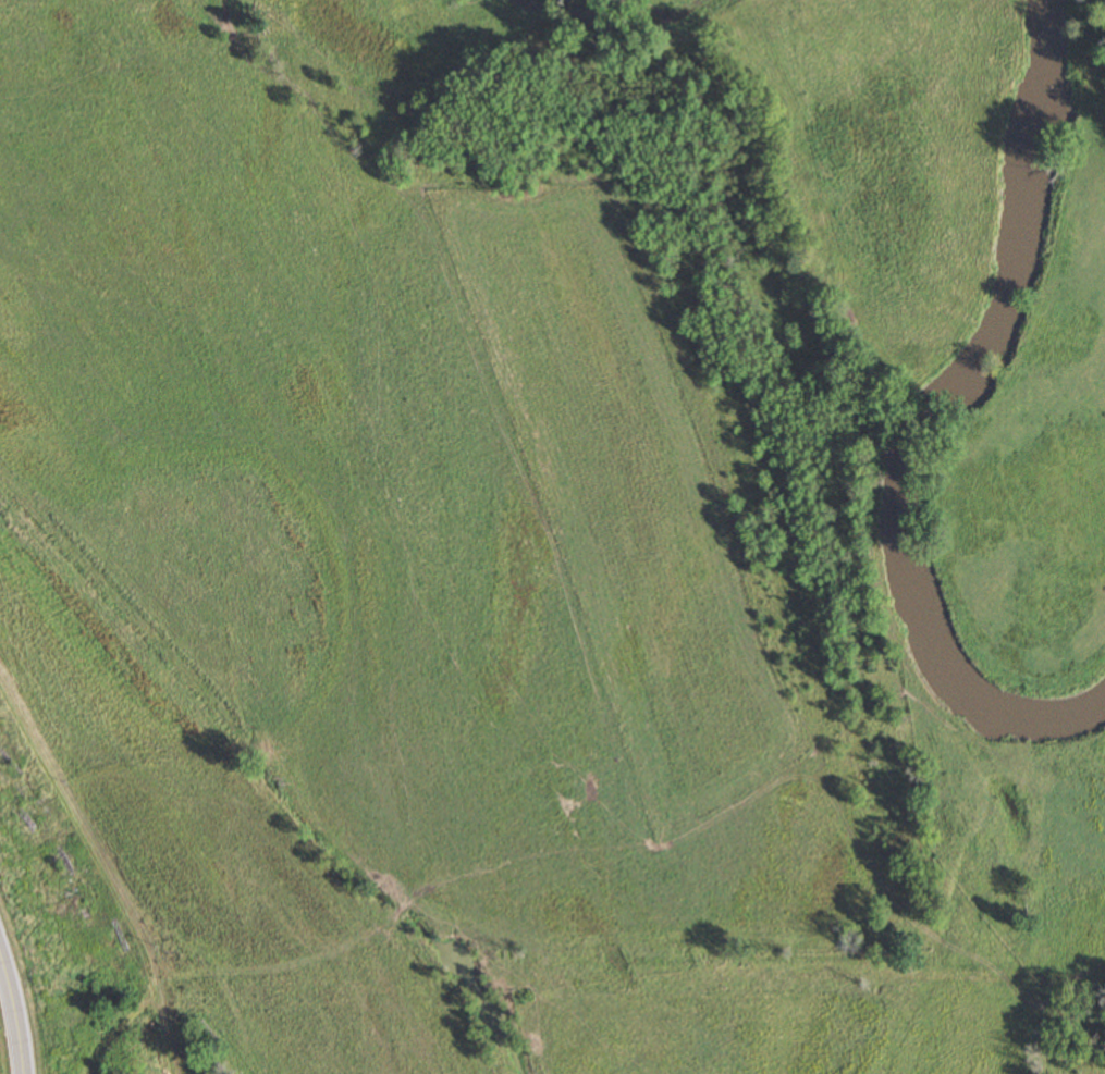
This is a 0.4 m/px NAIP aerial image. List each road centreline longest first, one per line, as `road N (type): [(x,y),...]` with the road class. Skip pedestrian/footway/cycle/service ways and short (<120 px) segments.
road 1 (primary): [(27,1073),(0,944)]

